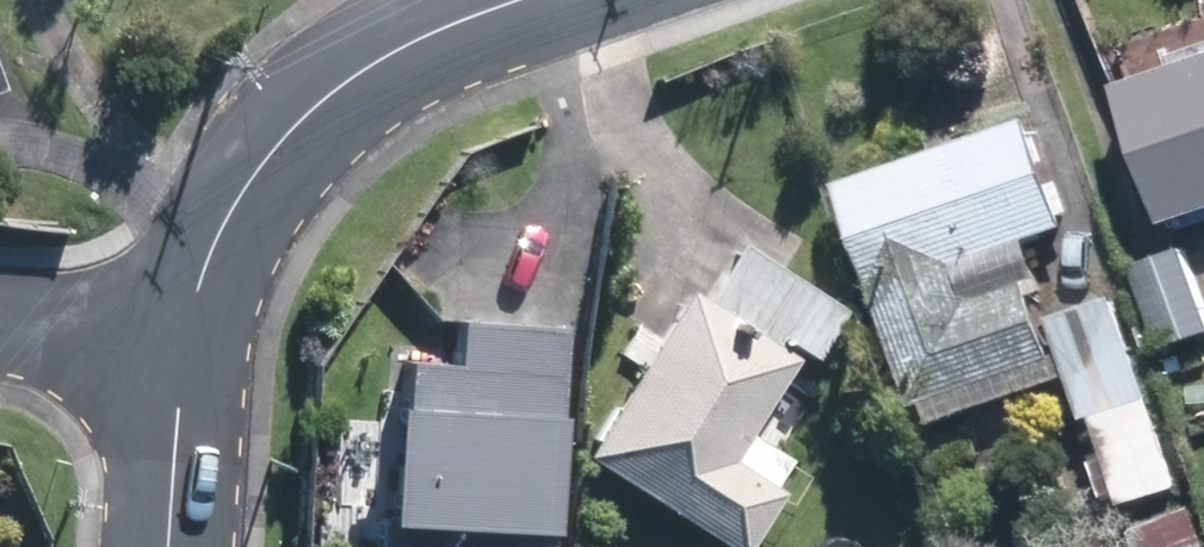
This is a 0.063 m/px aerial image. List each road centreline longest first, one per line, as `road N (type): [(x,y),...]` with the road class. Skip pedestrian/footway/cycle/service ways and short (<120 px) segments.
road 1 (residential): [(184,374),(195,308),(221,229),(275,149),(354,77),(516,0)]
road 2 (residential): [(184,374),(0,325)]
road 3 (residential): [(171,546),(184,374)]

